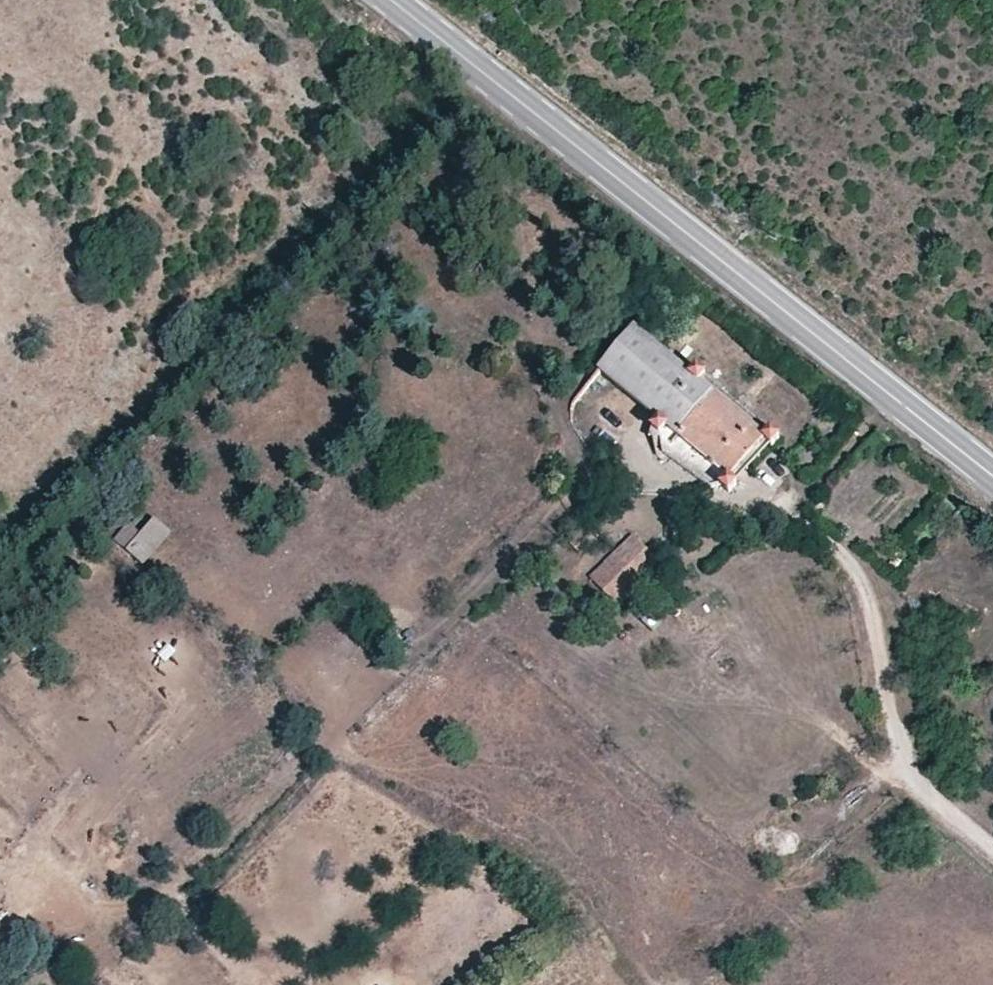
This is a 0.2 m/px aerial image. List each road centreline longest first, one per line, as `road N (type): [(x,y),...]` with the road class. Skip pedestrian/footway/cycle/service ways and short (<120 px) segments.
road 1 (secondary): [(393,0),(992,473)]

